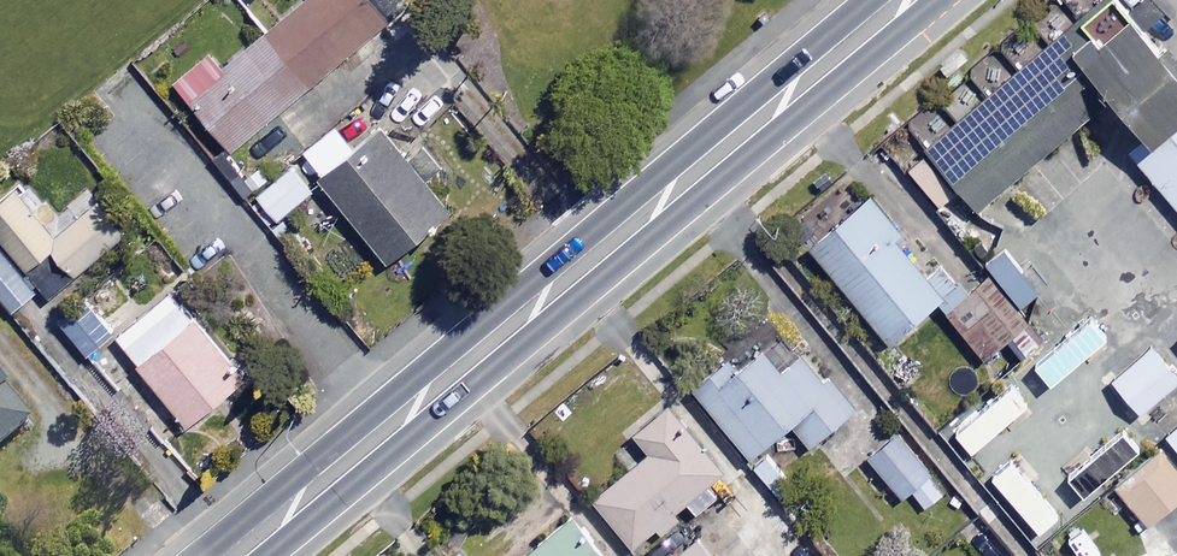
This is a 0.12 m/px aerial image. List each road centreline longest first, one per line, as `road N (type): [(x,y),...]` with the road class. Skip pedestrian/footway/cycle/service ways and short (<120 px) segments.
road 1 (trunk): [(231,555),(902,0)]

